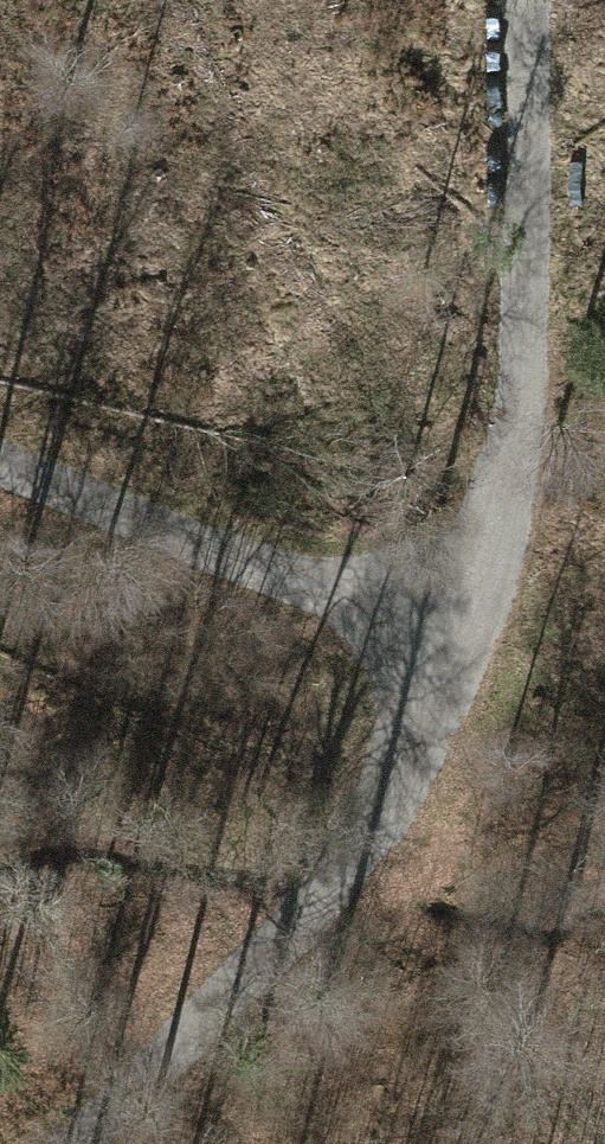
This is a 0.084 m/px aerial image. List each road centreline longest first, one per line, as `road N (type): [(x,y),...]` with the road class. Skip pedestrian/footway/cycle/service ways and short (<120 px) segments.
road 1 (track): [(458,637),(393,798),(260,962),(66,1143)]
road 2 (track): [(528,0),(529,119),(502,436),(458,637)]
road 3 (track): [(458,637),(0,446)]

